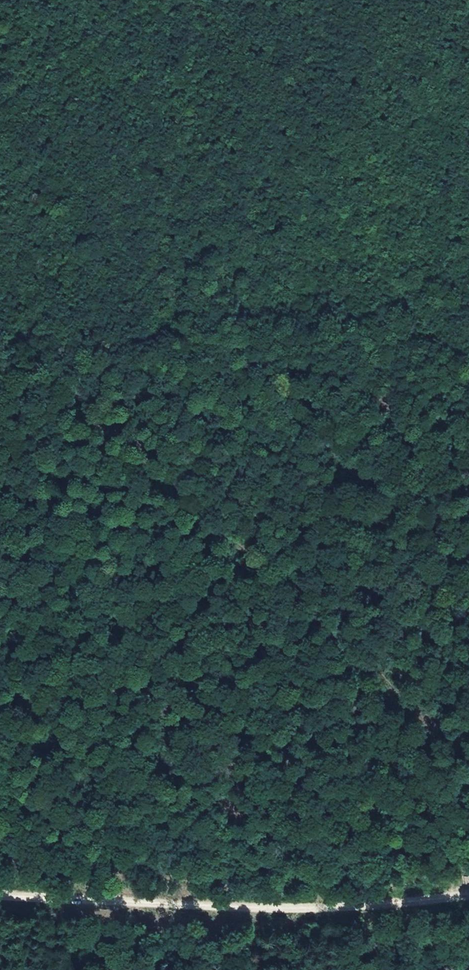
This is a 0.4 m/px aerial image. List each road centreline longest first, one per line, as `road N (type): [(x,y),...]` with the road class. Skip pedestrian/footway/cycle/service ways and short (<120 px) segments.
road 1 (track): [(0,894),(281,907),(372,905),(468,889)]

